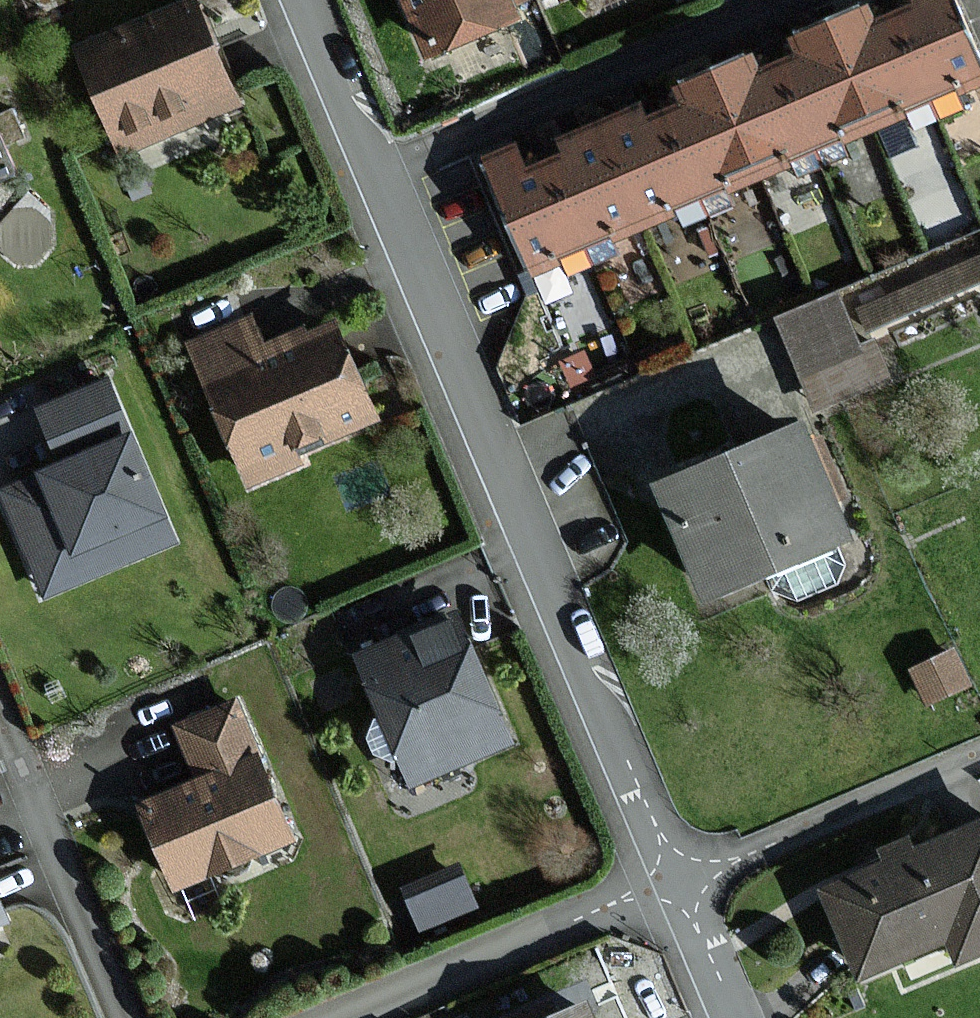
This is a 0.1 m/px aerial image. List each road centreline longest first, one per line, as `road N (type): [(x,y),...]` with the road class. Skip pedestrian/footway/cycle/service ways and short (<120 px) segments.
road 1 (residential): [(680,877),(309,0)]
road 2 (residential): [(352,1017),(680,877)]
road 3 (residential): [(979,757),(680,877)]
road 4 (residential): [(125,1017),(0,724)]
road 5 (residential): [(736,1017),(680,877)]

